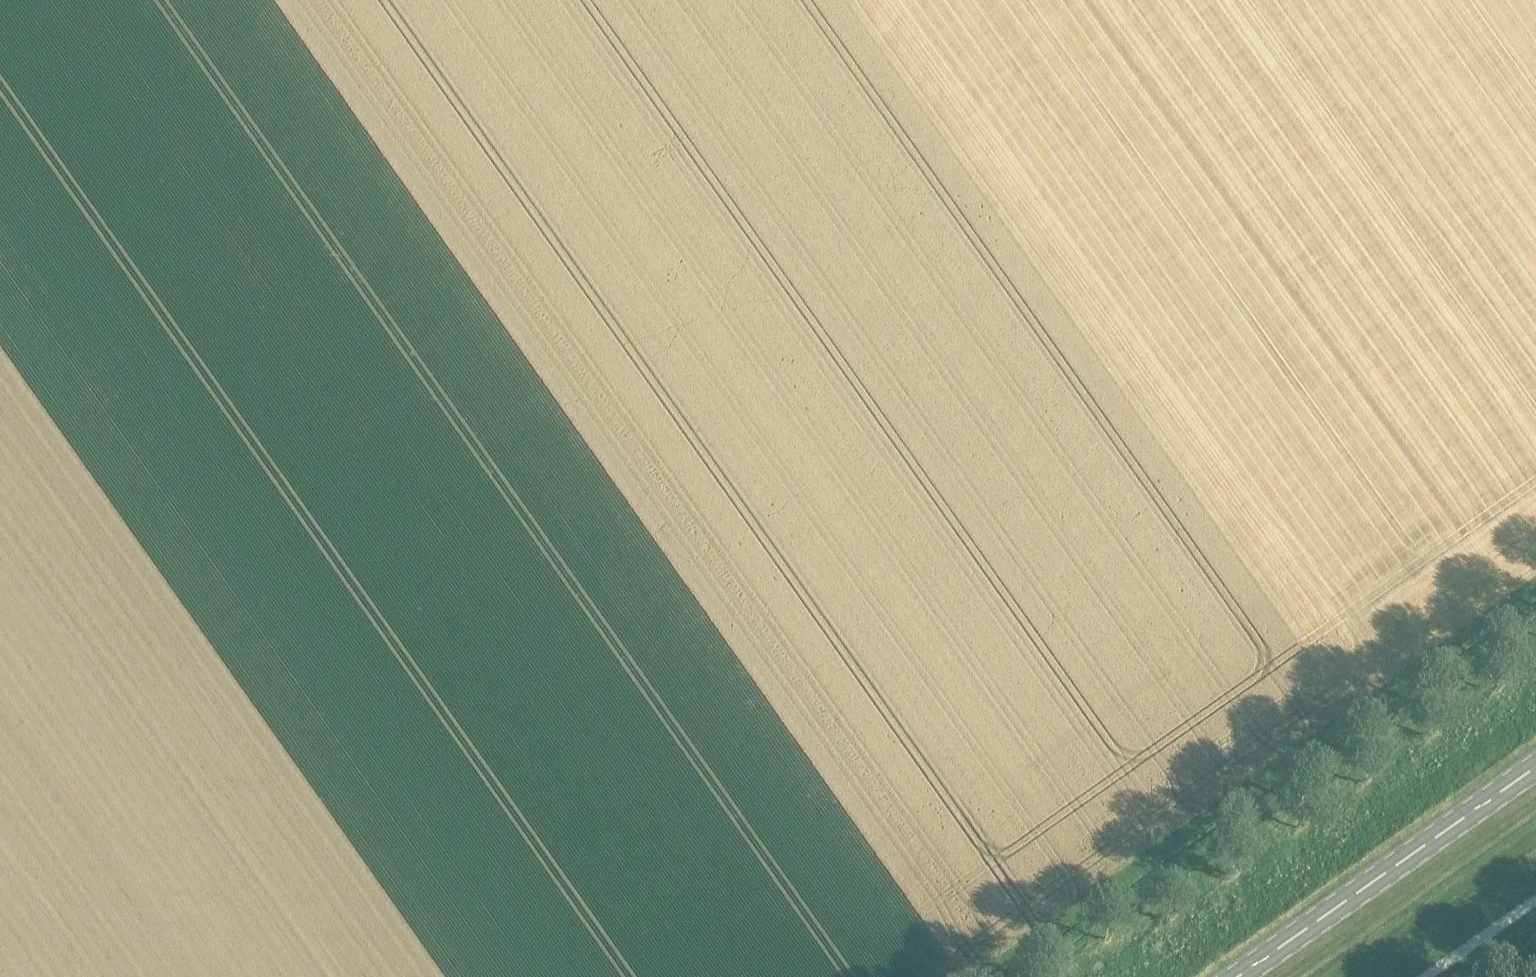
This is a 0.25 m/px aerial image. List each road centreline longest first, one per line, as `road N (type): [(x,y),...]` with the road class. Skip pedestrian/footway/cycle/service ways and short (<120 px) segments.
road 1 (secondary): [(1238,976),(1535,769)]

